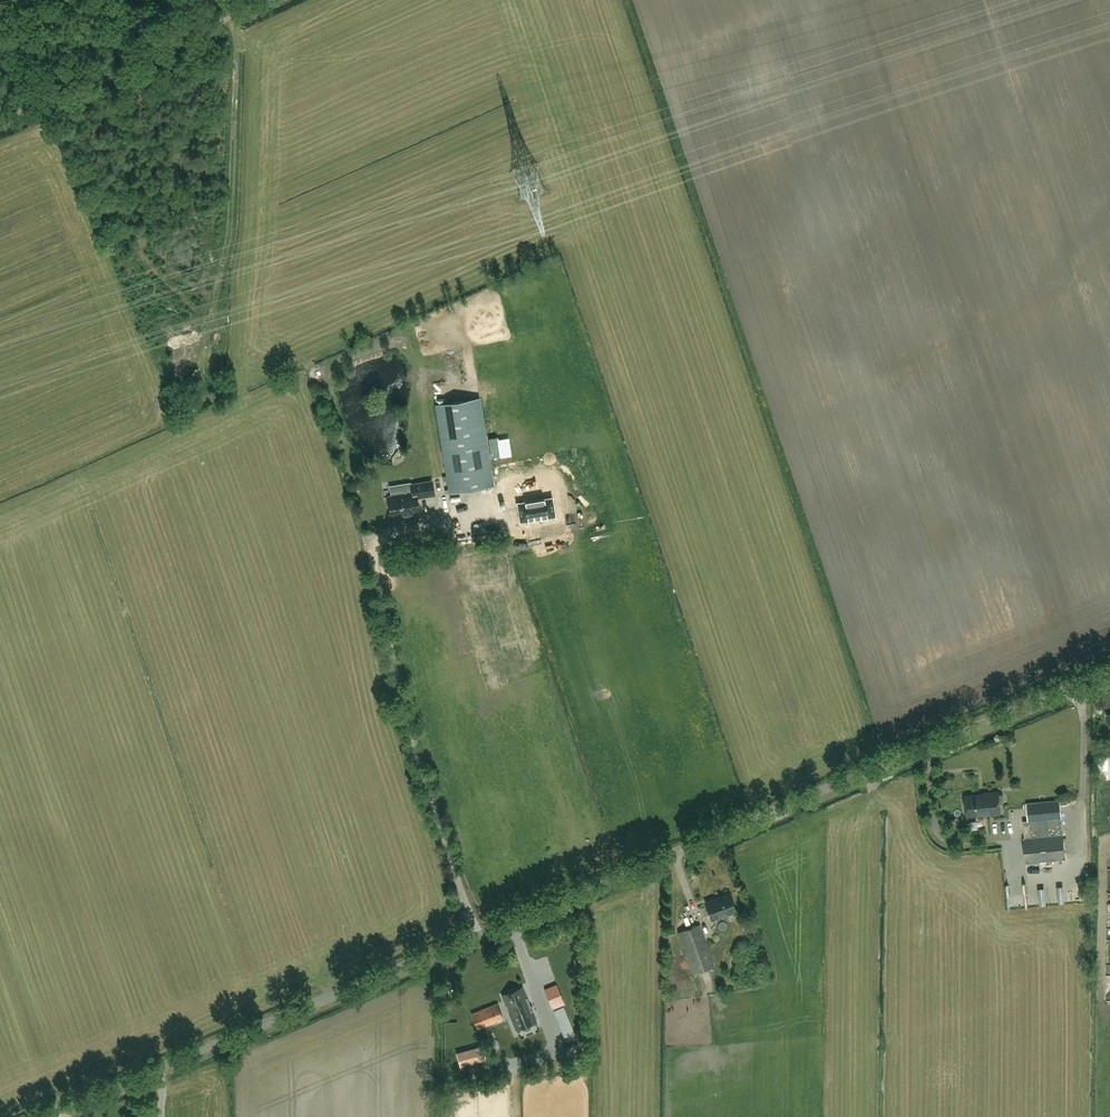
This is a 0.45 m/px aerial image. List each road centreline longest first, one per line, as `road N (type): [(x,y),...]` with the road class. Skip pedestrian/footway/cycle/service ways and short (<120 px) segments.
road 1 (residential): [(42,1116),(1109,672)]
road 2 (track): [(0,497),(406,314),(410,322)]
road 3 (track): [(232,18),(238,36),(214,401)]
road 4 (track): [(0,123),(205,30)]

